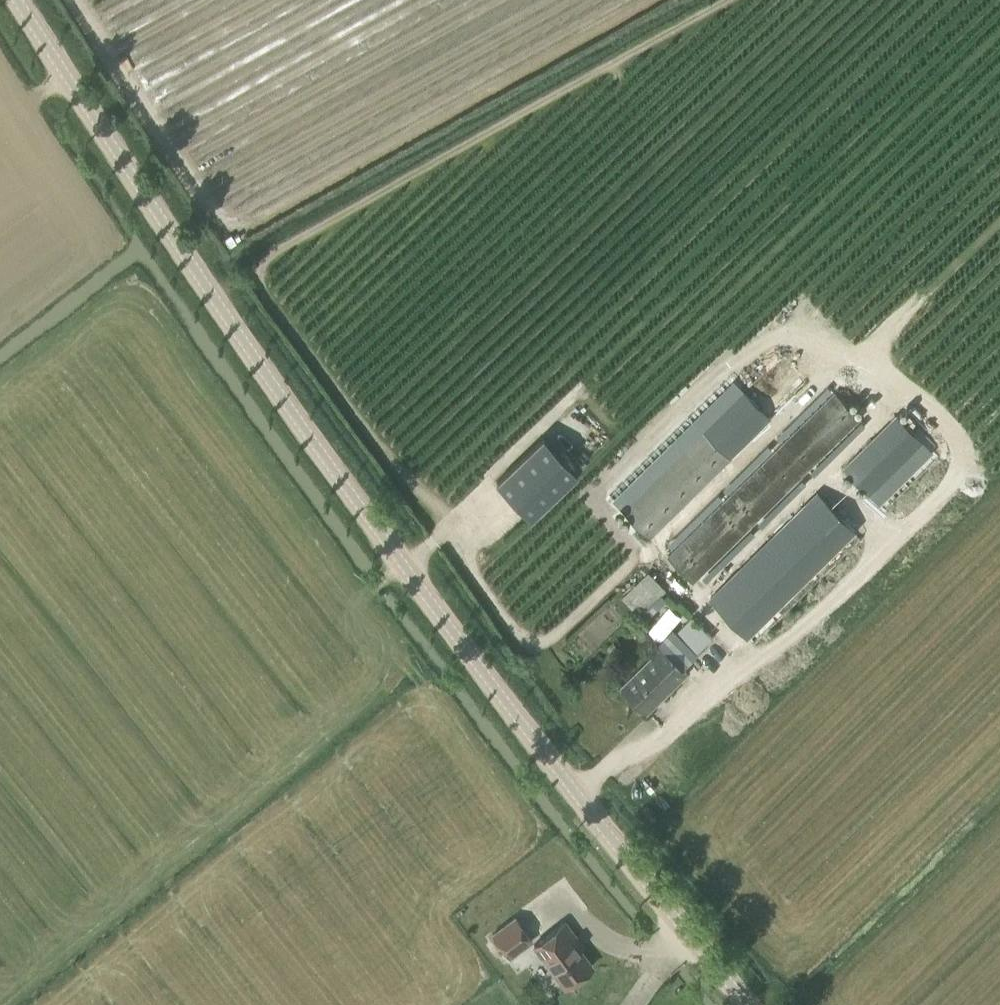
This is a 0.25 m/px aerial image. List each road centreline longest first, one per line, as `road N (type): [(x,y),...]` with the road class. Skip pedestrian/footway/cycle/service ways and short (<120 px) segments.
road 1 (tertiary): [(745,1004),(404,569),(15,0)]
road 2 (track): [(999,207),(535,656),(247,274)]
road 3 (track): [(579,792),(860,518),(818,475),(880,414),(834,367)]
road 4 (track): [(215,293),(725,0)]

